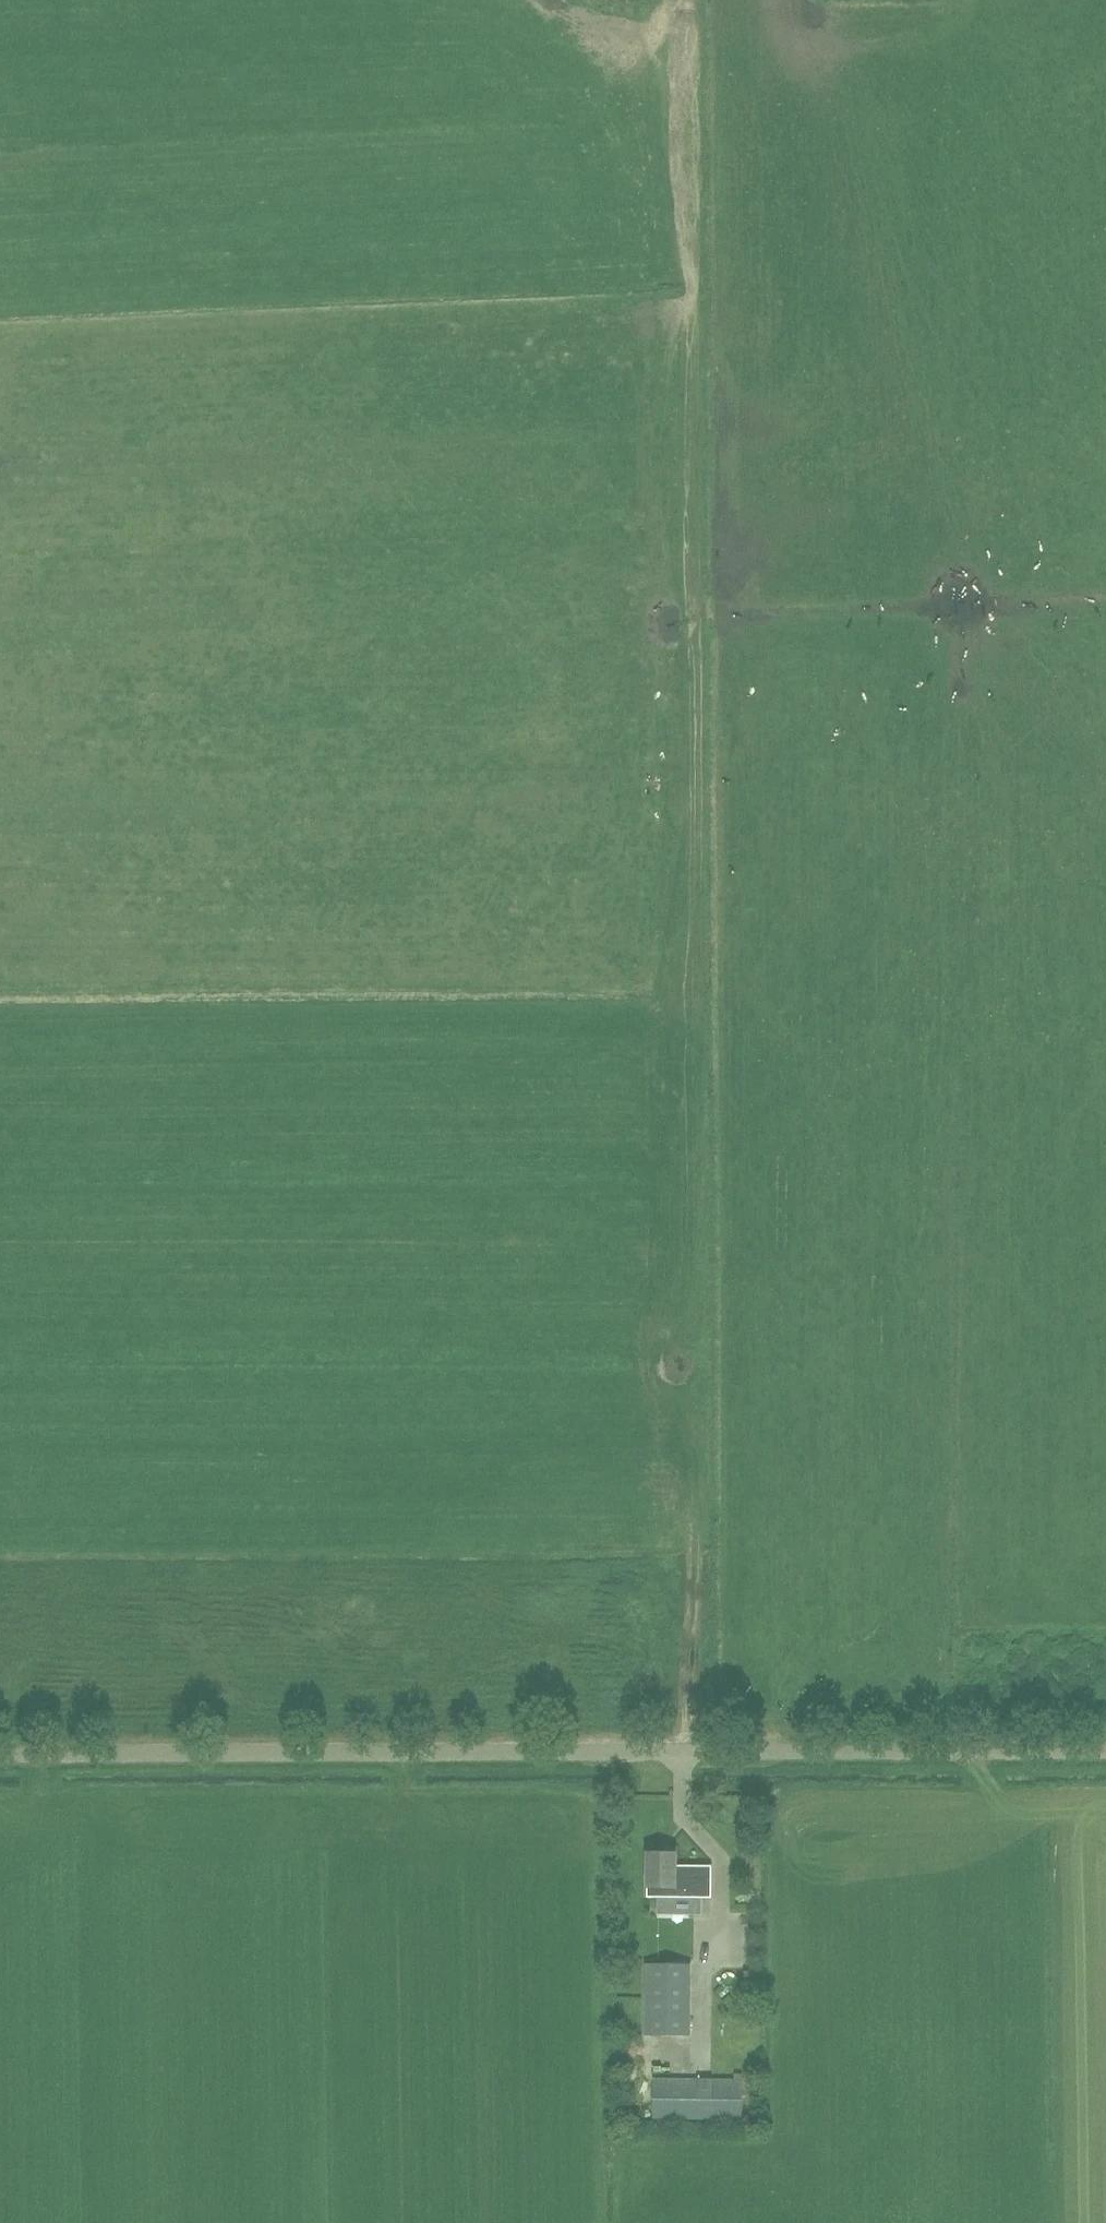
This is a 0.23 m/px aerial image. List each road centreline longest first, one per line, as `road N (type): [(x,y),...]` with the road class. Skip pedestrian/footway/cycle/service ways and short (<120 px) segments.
road 1 (unclassified): [(1105,1755),(0,1760)]

